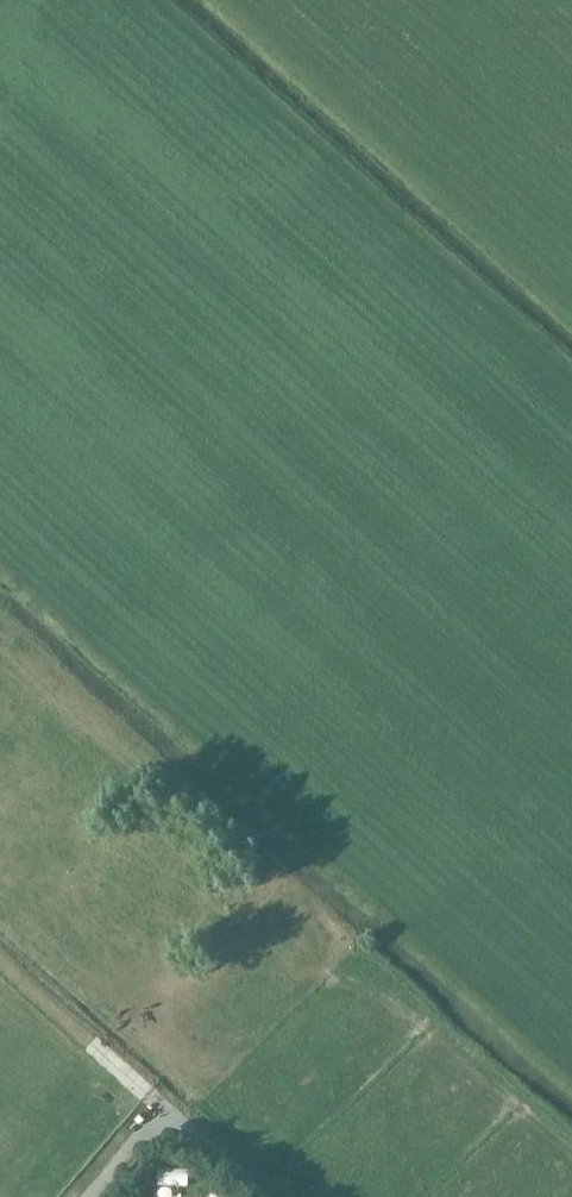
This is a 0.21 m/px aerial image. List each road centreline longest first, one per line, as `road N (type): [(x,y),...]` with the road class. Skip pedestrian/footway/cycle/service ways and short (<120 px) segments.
road 1 (track): [(0,967),(258,1196)]

